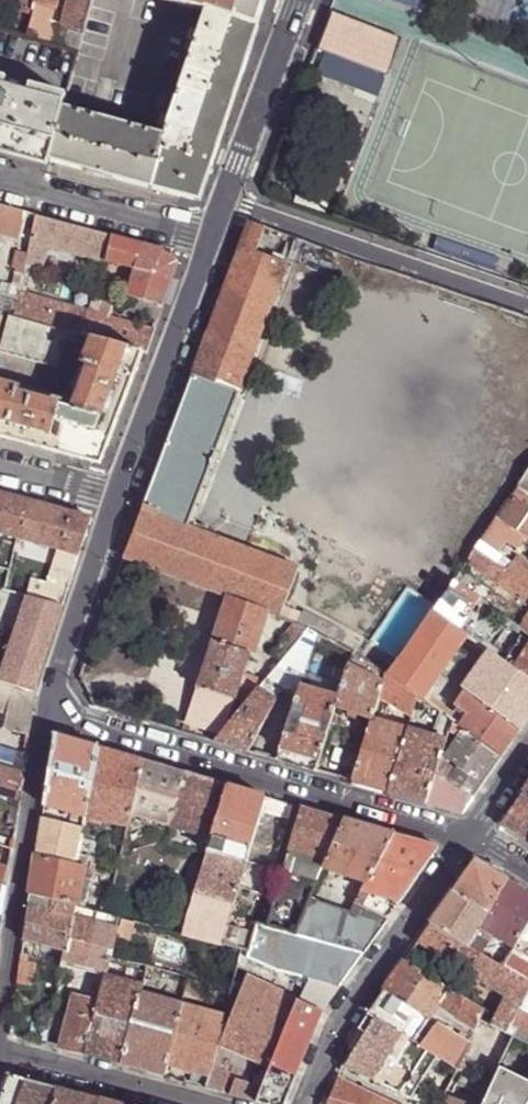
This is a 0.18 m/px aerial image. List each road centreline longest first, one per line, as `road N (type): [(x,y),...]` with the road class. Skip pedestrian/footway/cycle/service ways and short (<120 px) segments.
road 1 (residential): [(45,712),(467,836)]
road 2 (residential): [(0,1031),(45,712)]
road 3 (residential): [(303,1103),(335,1021),(467,836)]
road 4 (residential): [(527,304),(233,197)]
road 5 (residential): [(216,243),(118,505)]
road 6 (residential): [(216,243),(0,185)]
road 7 (residential): [(118,505),(45,712)]
road 8 (residential): [(0,1056),(183,1103)]
road 9 (residential): [(303,0),(251,148)]
road 10 (residential): [(0,472),(118,505)]

